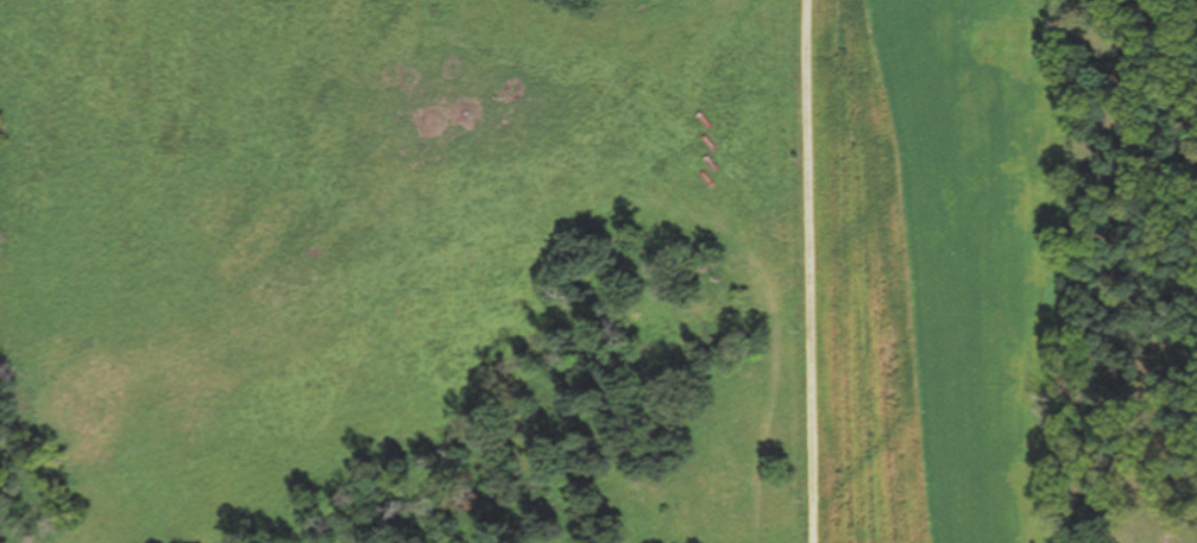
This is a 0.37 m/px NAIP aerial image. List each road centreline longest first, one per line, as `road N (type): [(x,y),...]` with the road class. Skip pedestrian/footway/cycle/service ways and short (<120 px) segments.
road 1 (residential): [(835,542),(847,0)]

